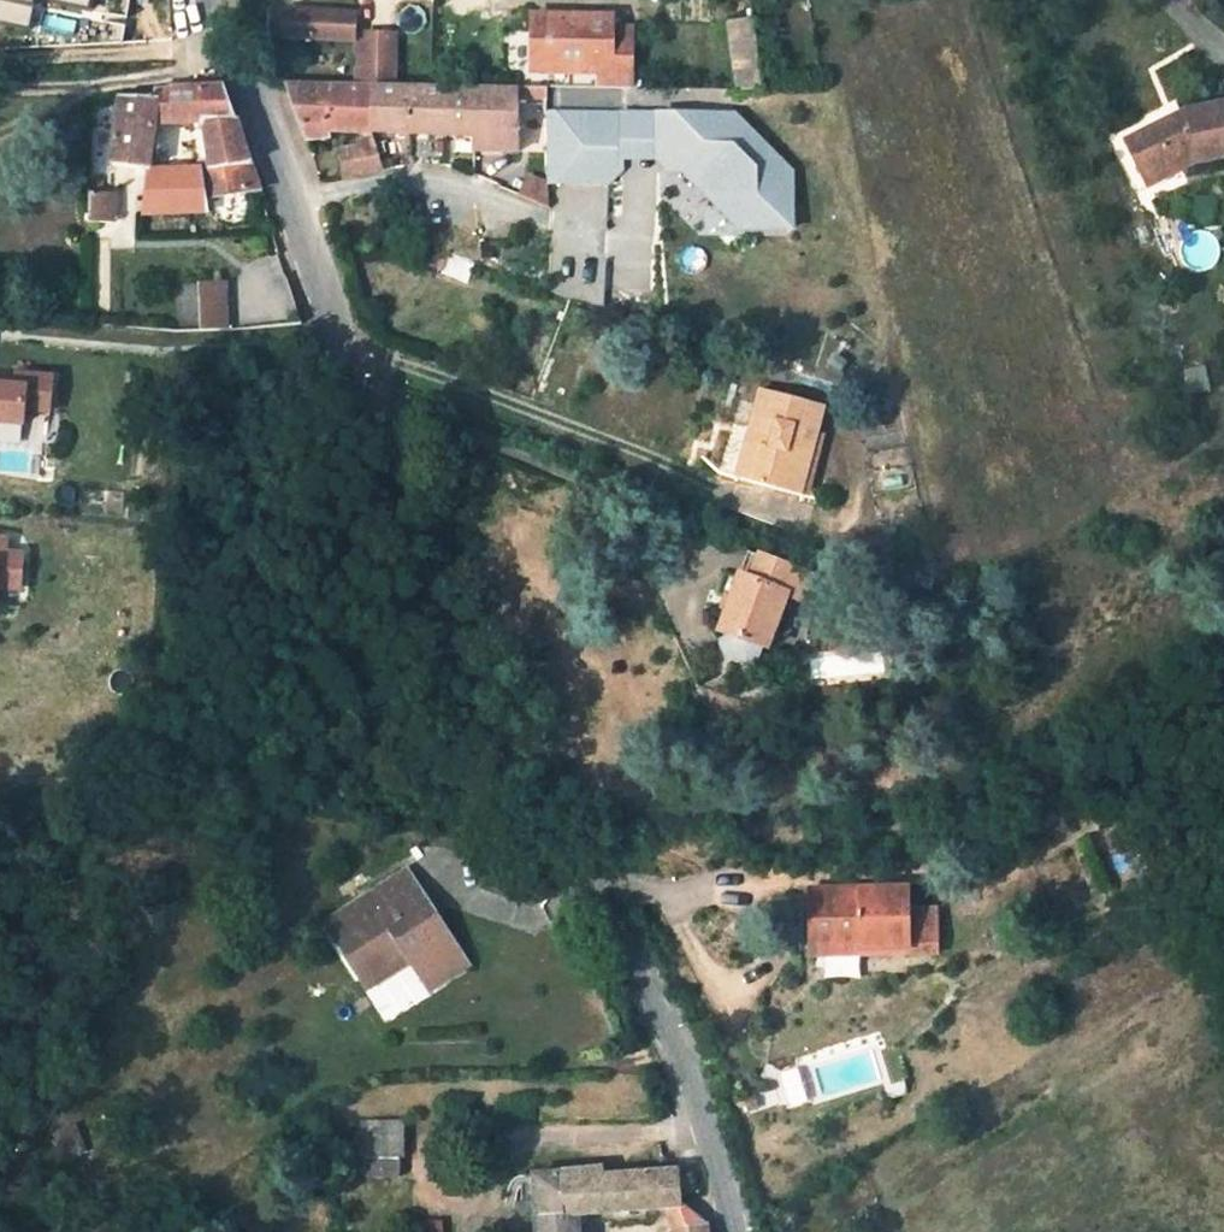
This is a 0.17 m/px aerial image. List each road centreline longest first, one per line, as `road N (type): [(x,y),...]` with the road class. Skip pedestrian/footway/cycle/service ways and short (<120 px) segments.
road 1 (residential): [(221,0),(354,400),(507,761),(683,1059),(734,1231)]

